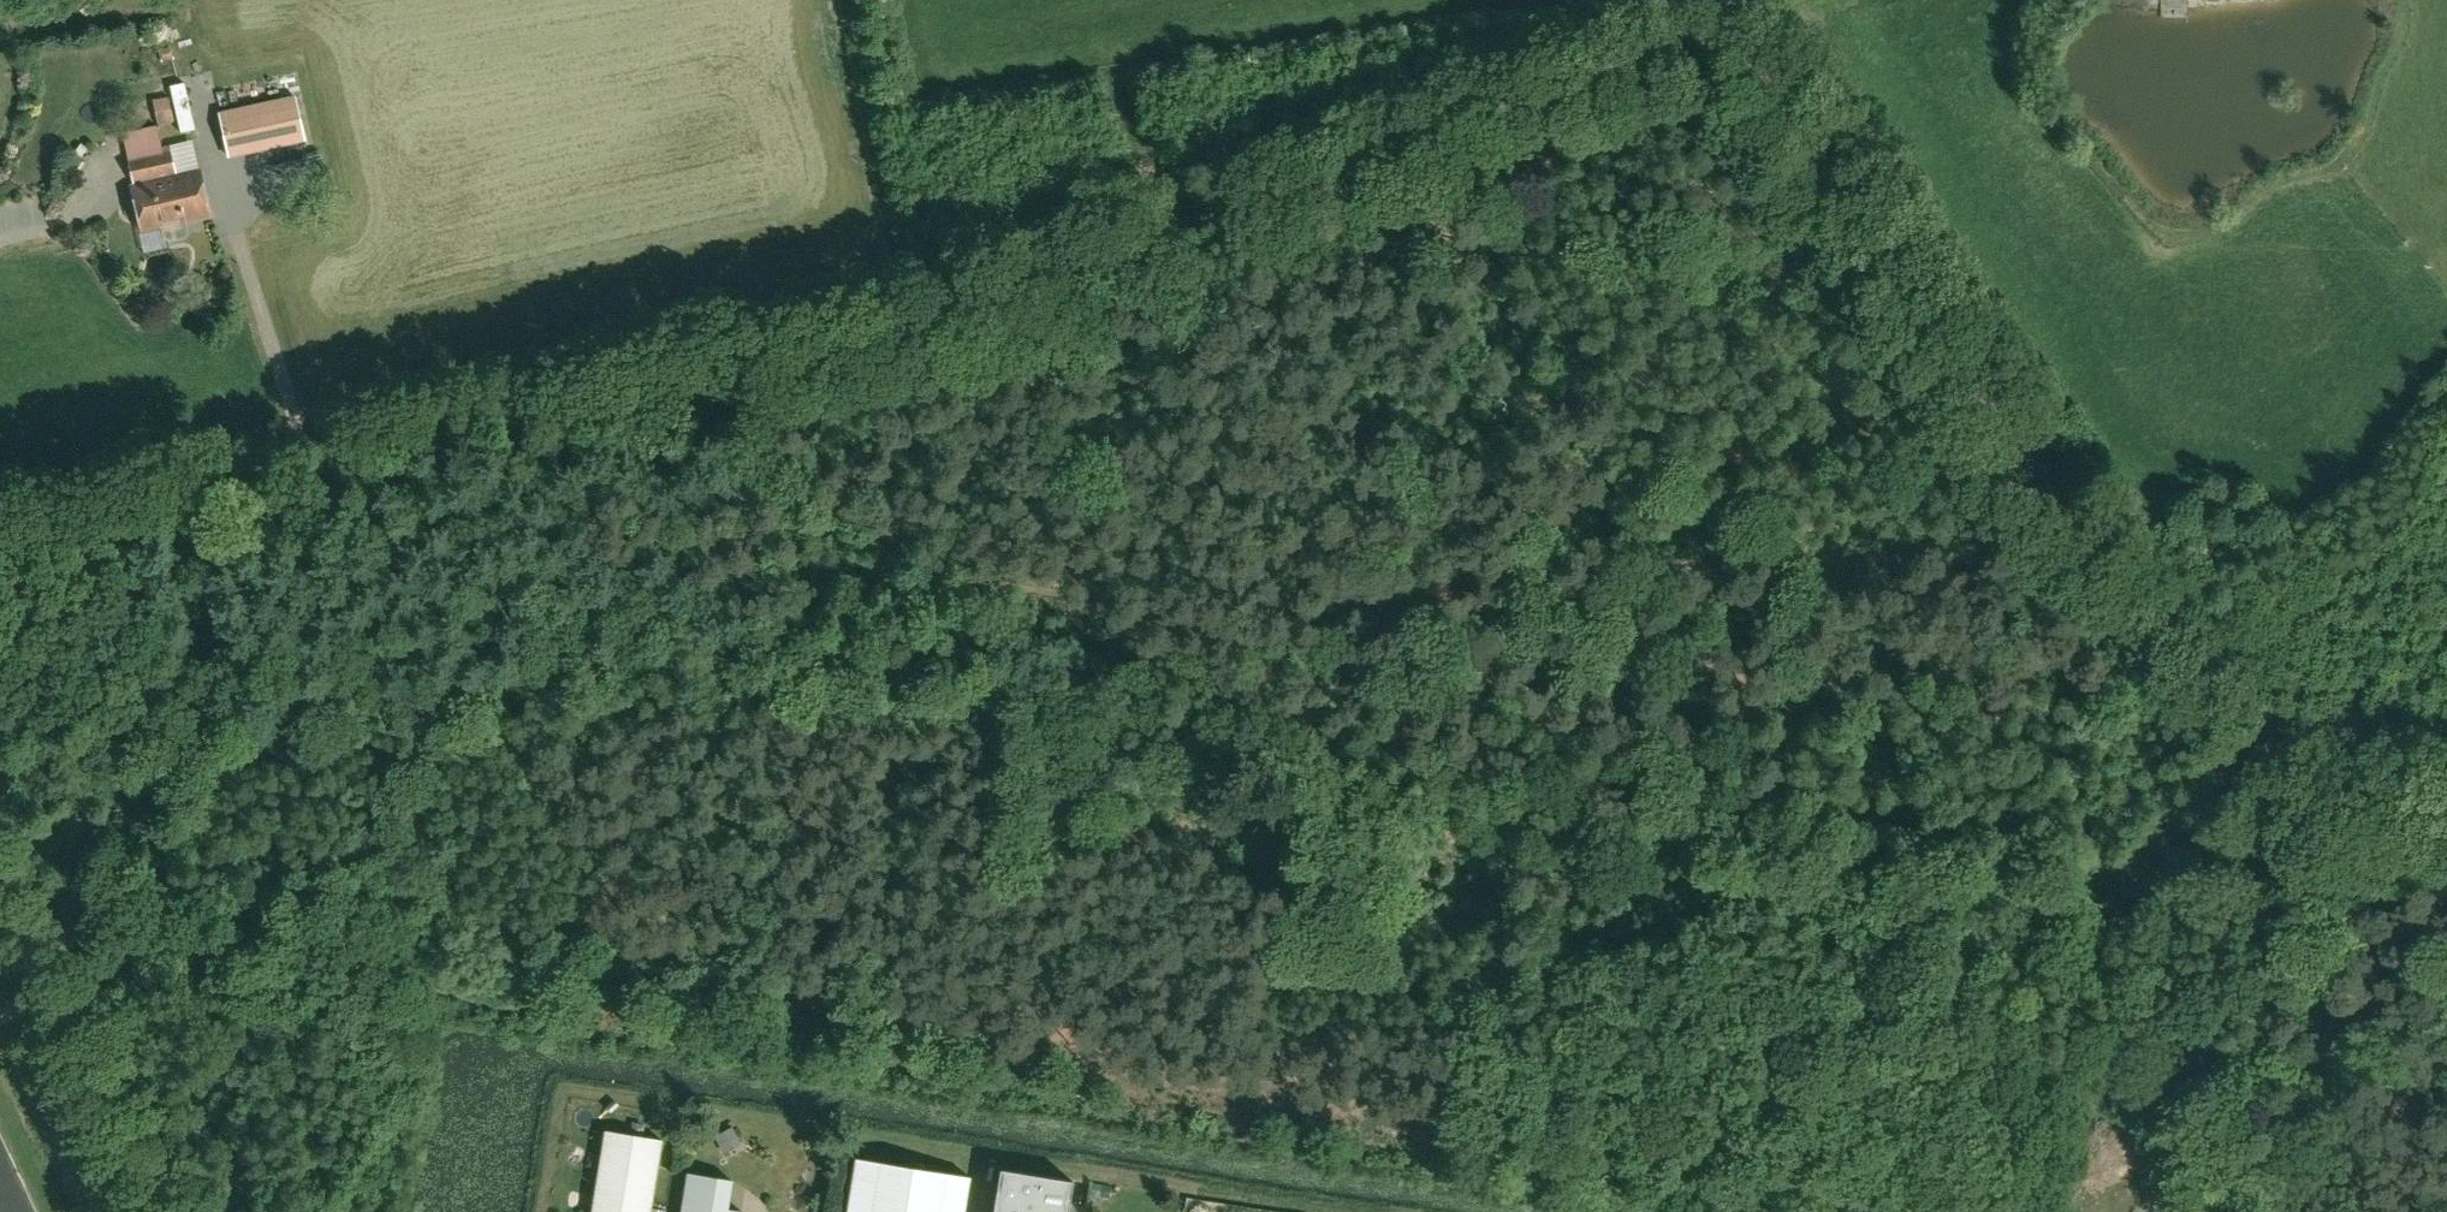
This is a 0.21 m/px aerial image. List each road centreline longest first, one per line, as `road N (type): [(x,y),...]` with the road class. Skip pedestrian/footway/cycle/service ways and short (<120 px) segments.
road 1 (track): [(664,377),(975,298),(1263,200),(1692,28),(1714,28),(1732,40),(2020,457)]
road 2 (track): [(0,537),(664,377)]
road 3 (track): [(2072,533),(2246,792),(2277,810),(2315,816)]
road 4 (track): [(2331,880),(2325,1041),(2313,1096),(2281,1152)]
road 5 (unclassified): [(155,1211),(50,993)]
road 6 (track): [(2315,816),(2446,802)]

